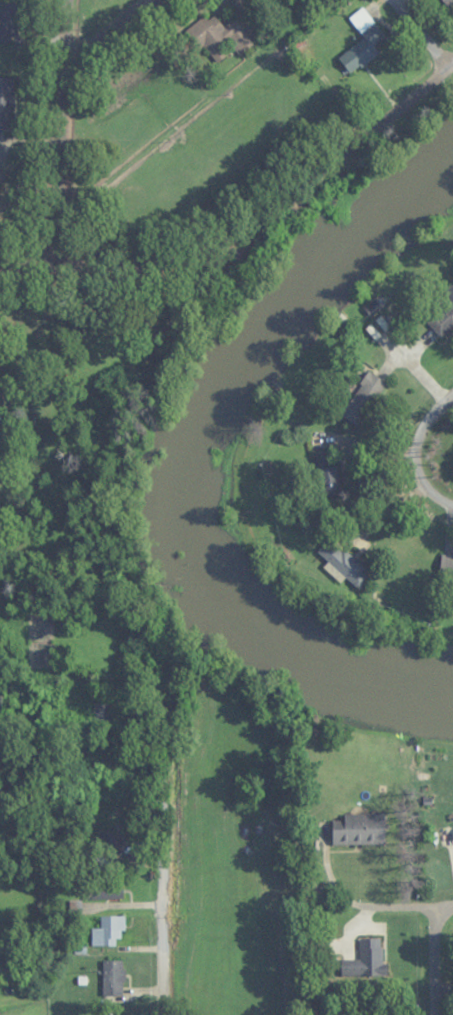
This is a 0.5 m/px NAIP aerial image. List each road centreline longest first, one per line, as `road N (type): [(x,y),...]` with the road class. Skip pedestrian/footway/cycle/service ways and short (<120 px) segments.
road 1 (residential): [(0,271),(224,263),(259,245),(452,61)]
road 2 (residential): [(62,272),(69,0)]
road 3 (residential): [(142,1014),(138,833)]
road 4 (residential): [(452,506),(413,474),(420,432),(452,397)]

